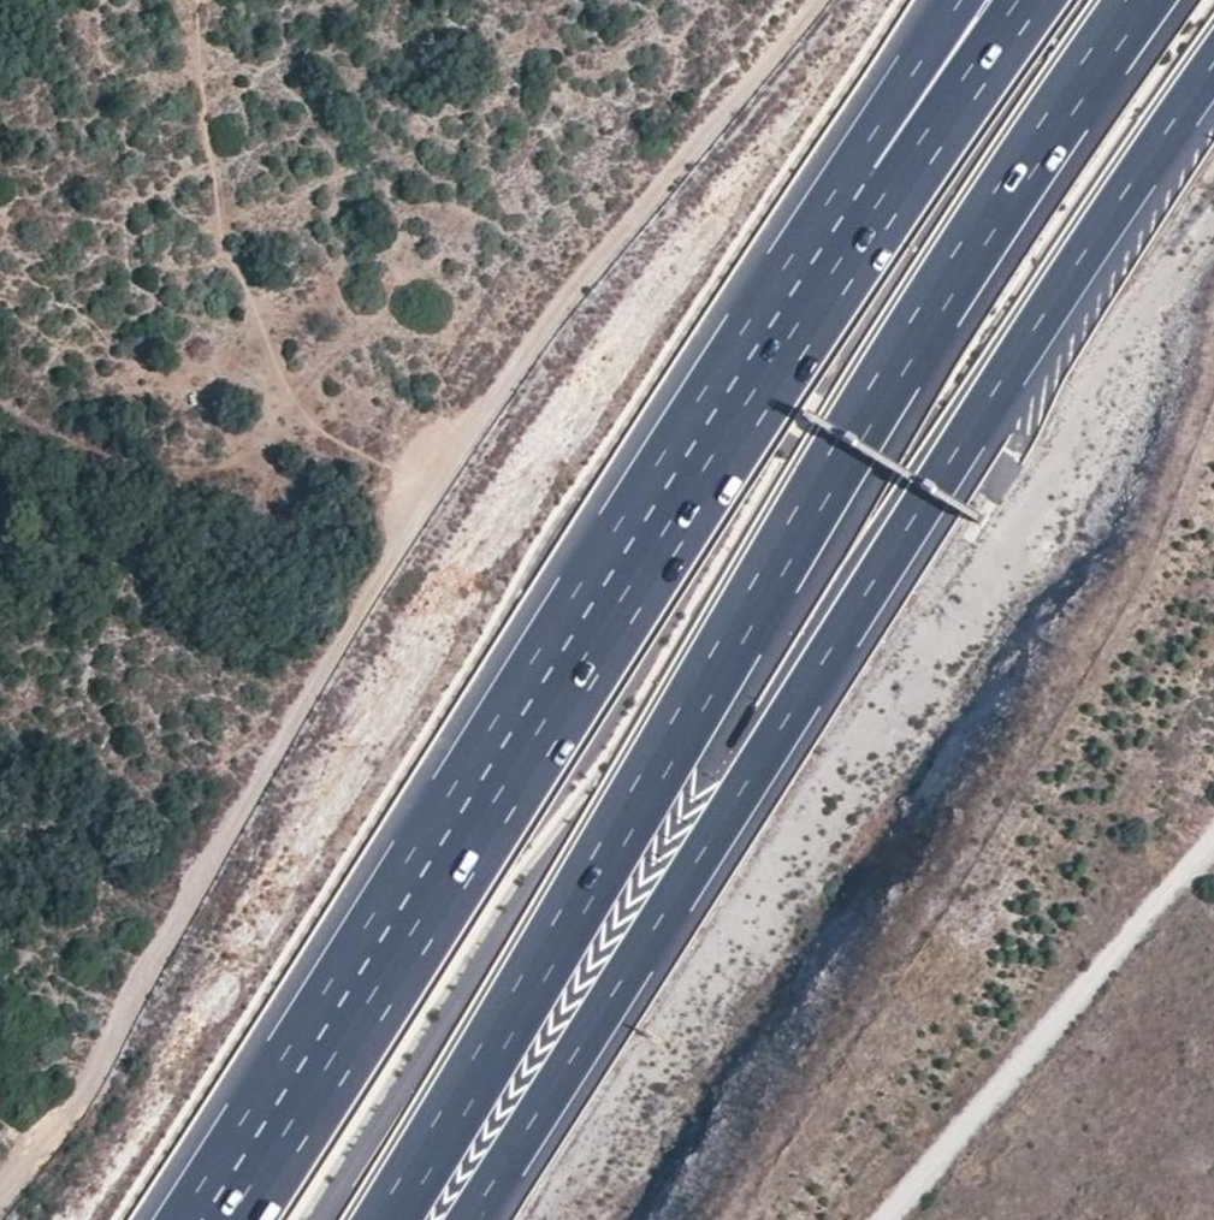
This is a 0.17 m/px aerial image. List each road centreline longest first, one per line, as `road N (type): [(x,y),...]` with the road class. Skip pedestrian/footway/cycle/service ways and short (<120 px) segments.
road 1 (track): [(0,1182),(140,1013),(260,764),(358,628),(419,503),(632,239),(800,0)]
road 2 (motorway): [(388,1219),(920,326),(1141,0)]
road 3 (motorway): [(461,1219),(1213,66)]
road 4 (motorway): [(830,256),(215,1219)]
road 5 (track): [(198,0),(209,191),(247,308),(310,438),(433,485)]
road 6 (track): [(885,1219),(1213,842)]
road 7 (motorway): [(1032,0),(830,256)]
road 8 (motorway): [(980,0),(830,256)]

